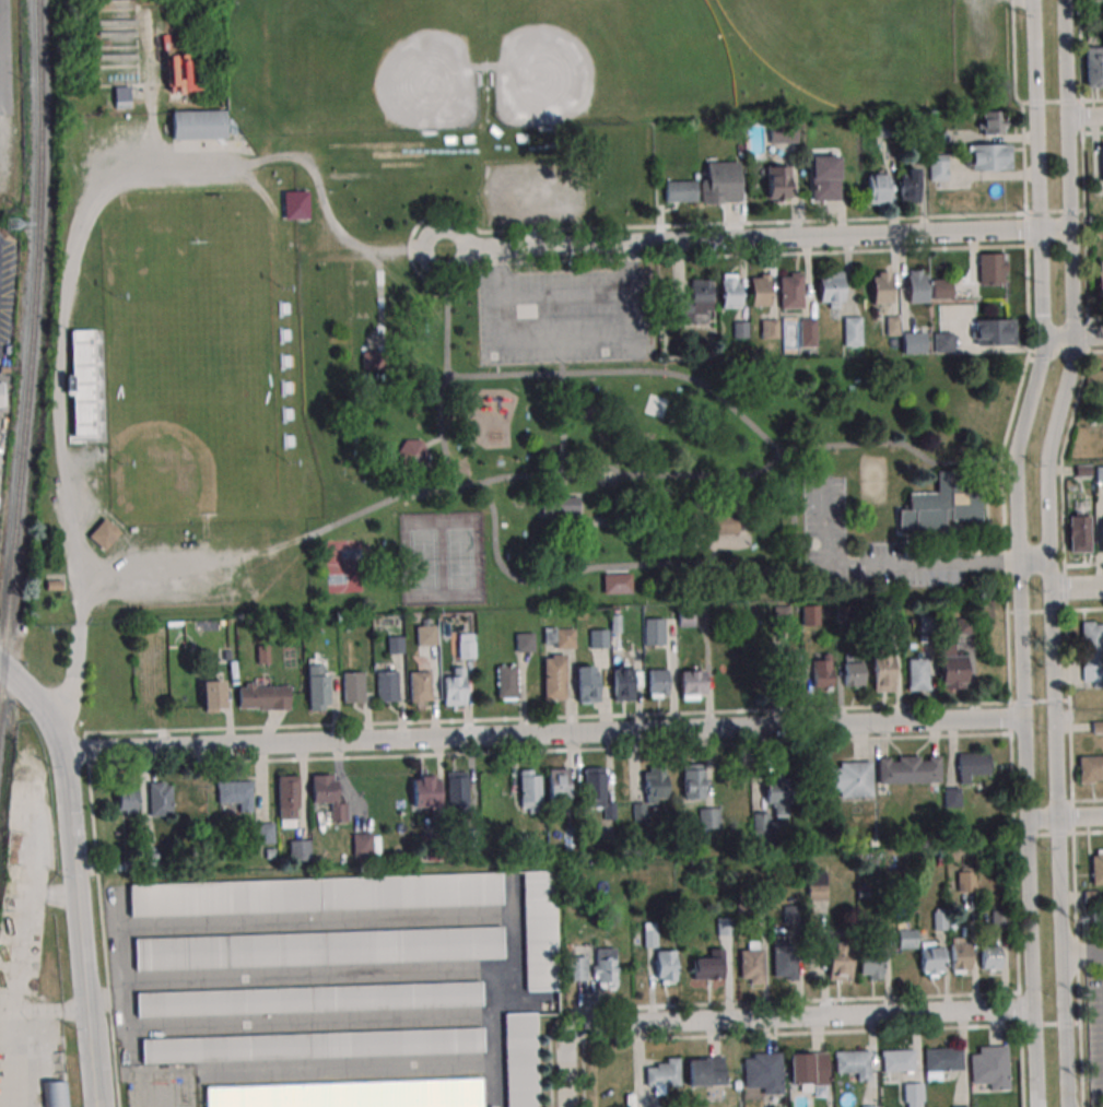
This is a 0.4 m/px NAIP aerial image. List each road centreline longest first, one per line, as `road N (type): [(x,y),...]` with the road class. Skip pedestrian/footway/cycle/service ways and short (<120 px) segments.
road 1 (residential): [(62,750),(1022,715)]
road 2 (residential): [(445,248),(1037,228)]
road 3 (residential): [(570,1037),(583,1024),(1033,1005)]
road 4 (tertiary): [(92,1106),(62,750)]
road 5 (residential): [(1067,1106),(1058,816)]
road 6 (residential): [(1019,558),(1028,817)]
road 7 (residential): [(1053,585),(1051,439),(1075,338)]
road 8 (residential): [(1058,816),(1053,585)]
road 9 (residential): [(1071,226),(1064,0)]
road 10 (residential): [(1042,340),(1013,461),(1019,558)]
road 11 (residential): [(1028,817),(1033,1005)]
road 12 (residential): [(1031,0),(1035,120)]

